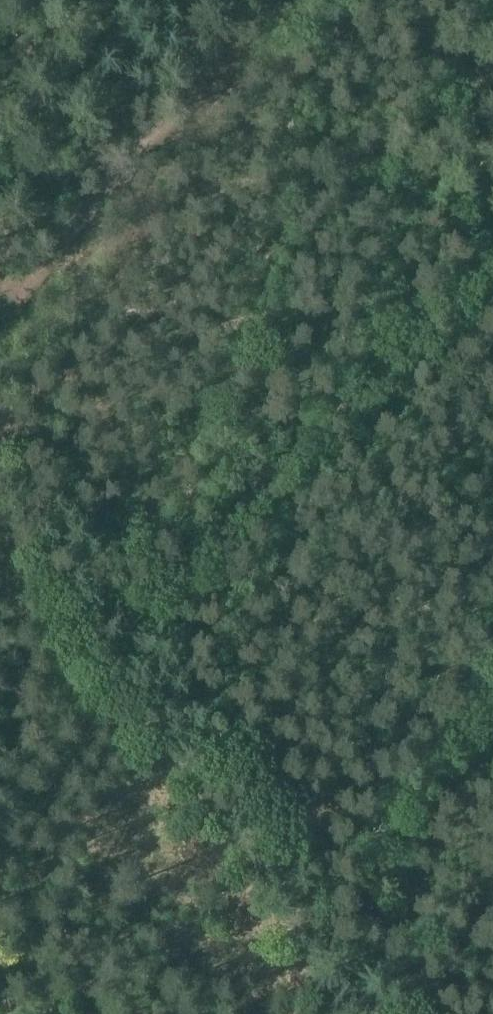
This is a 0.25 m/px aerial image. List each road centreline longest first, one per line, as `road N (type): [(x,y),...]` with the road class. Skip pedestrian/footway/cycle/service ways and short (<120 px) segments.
road 1 (track): [(492,237),(115,621)]
road 2 (track): [(0,365),(224,92),(341,0)]

